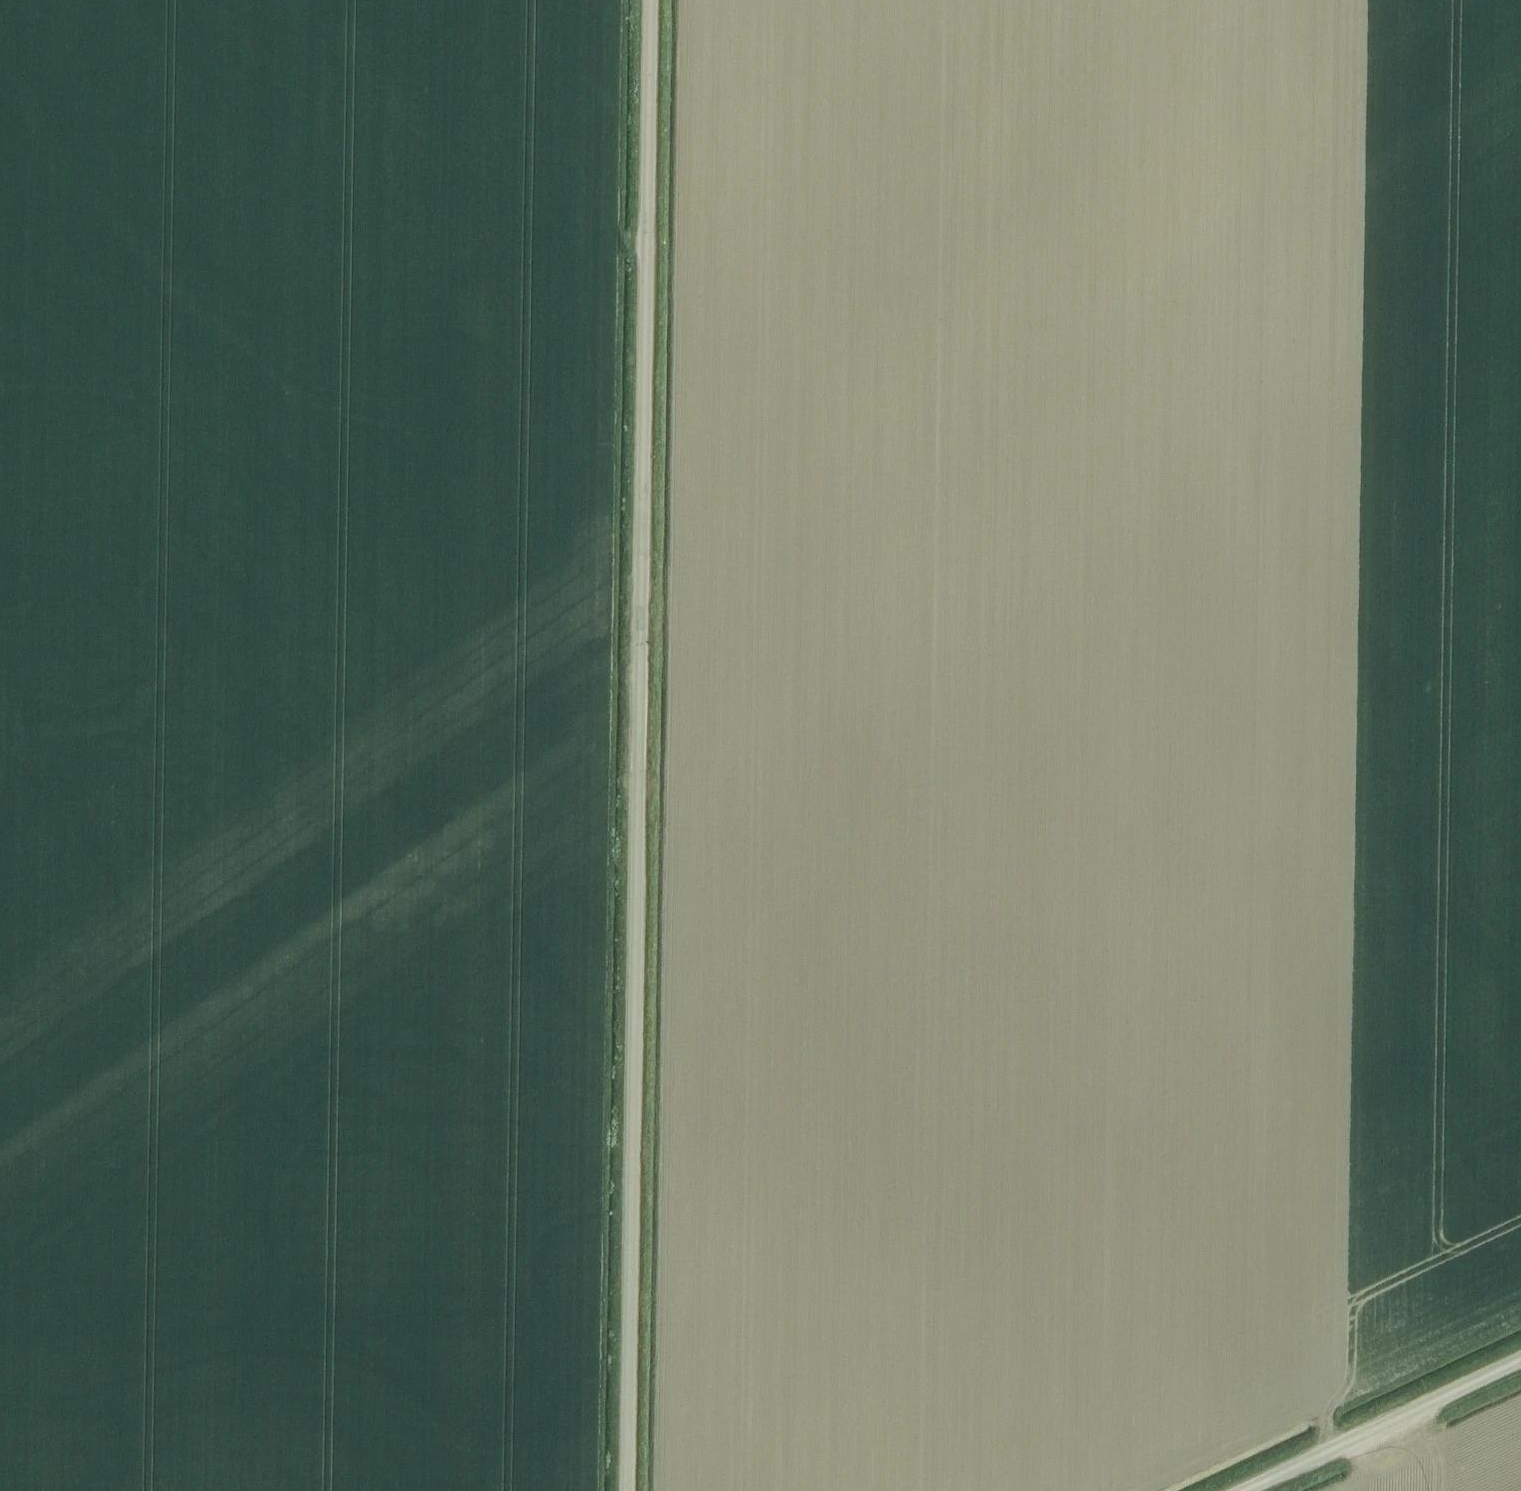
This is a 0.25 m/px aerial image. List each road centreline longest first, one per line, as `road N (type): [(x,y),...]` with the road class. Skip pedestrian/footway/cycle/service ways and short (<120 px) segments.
road 1 (unclassified): [(630,1490),(654,0)]
road 2 (unclassified): [(1246,1490),(1520,1361)]

